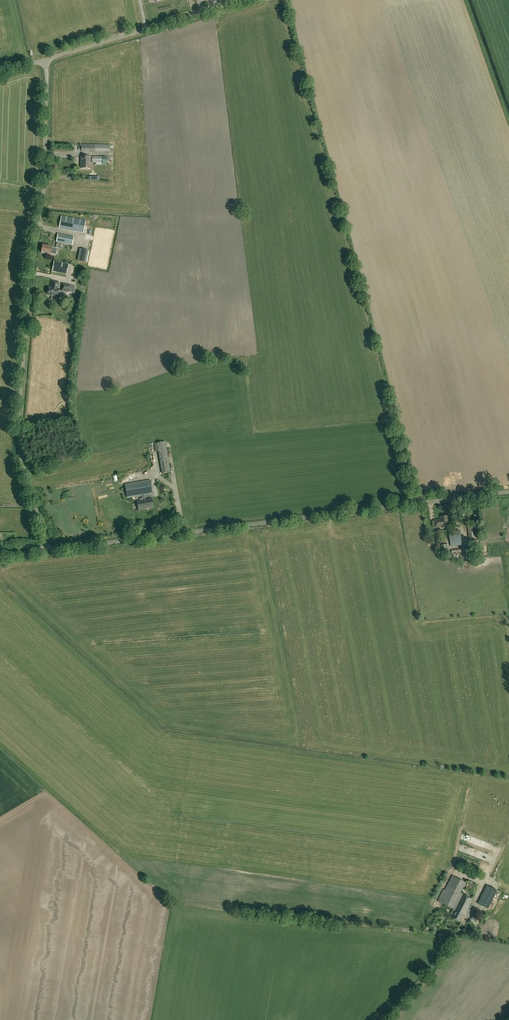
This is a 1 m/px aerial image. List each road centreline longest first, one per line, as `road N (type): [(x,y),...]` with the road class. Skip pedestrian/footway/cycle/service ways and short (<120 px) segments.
road 1 (unclassified): [(48,551),(18,433),(47,60)]
road 2 (unclassified): [(508,492),(48,551)]
road 3 (unclassified): [(47,60),(247,0)]

